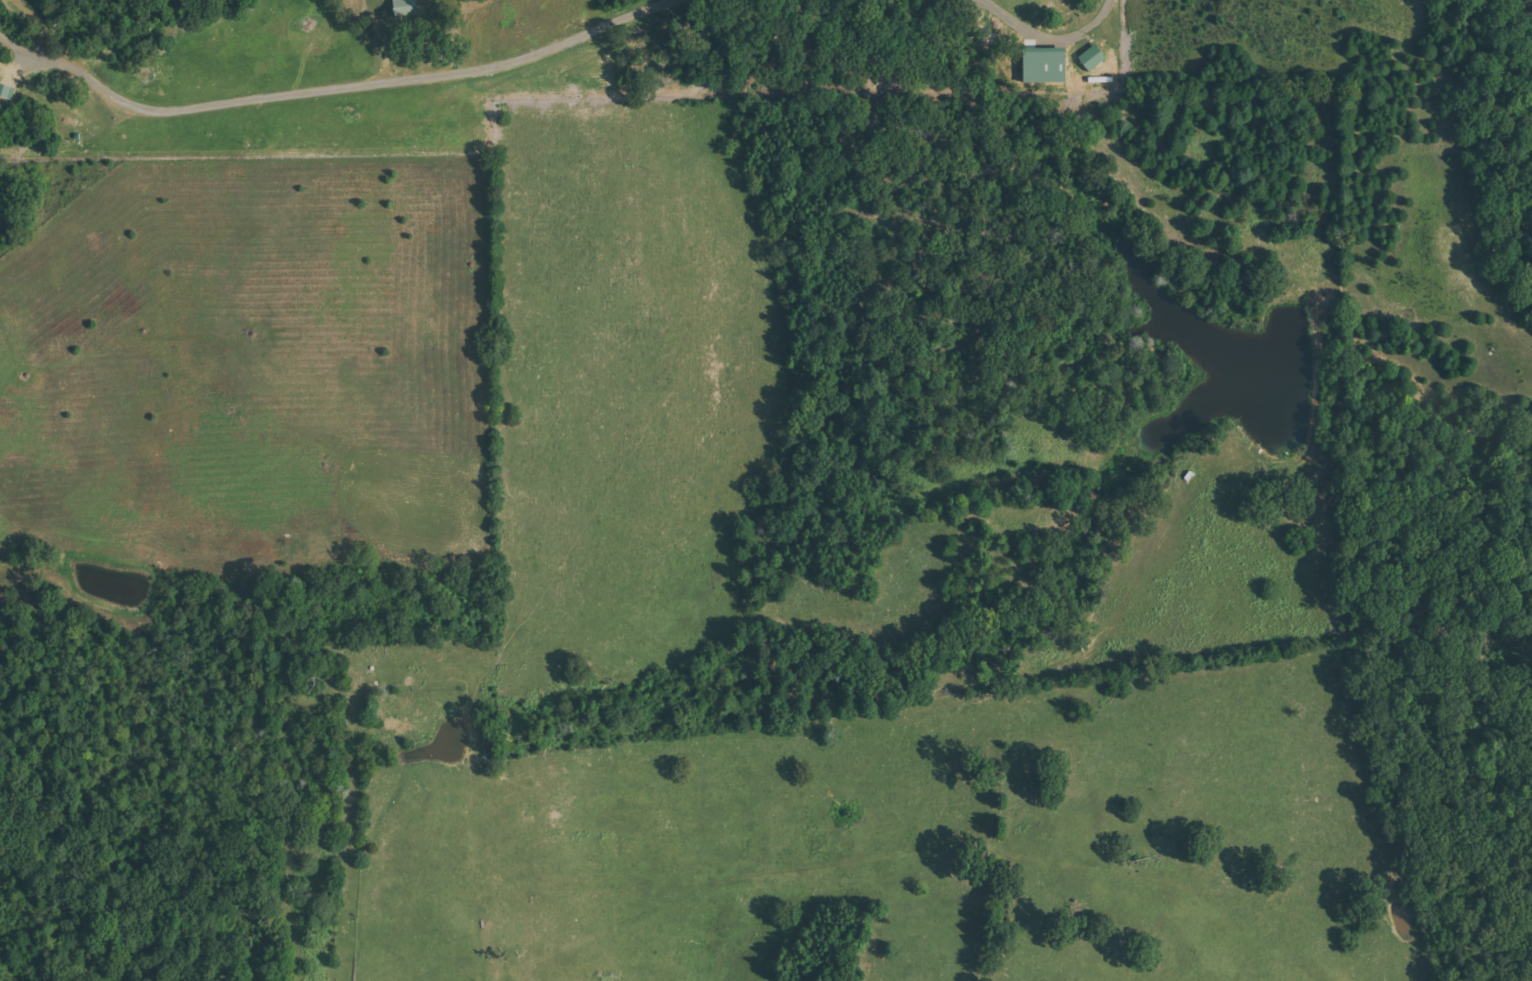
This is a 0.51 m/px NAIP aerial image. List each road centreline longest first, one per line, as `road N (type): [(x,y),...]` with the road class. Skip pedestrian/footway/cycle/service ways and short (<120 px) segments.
road 1 (residential): [(0,336),(240,363),(385,178)]

